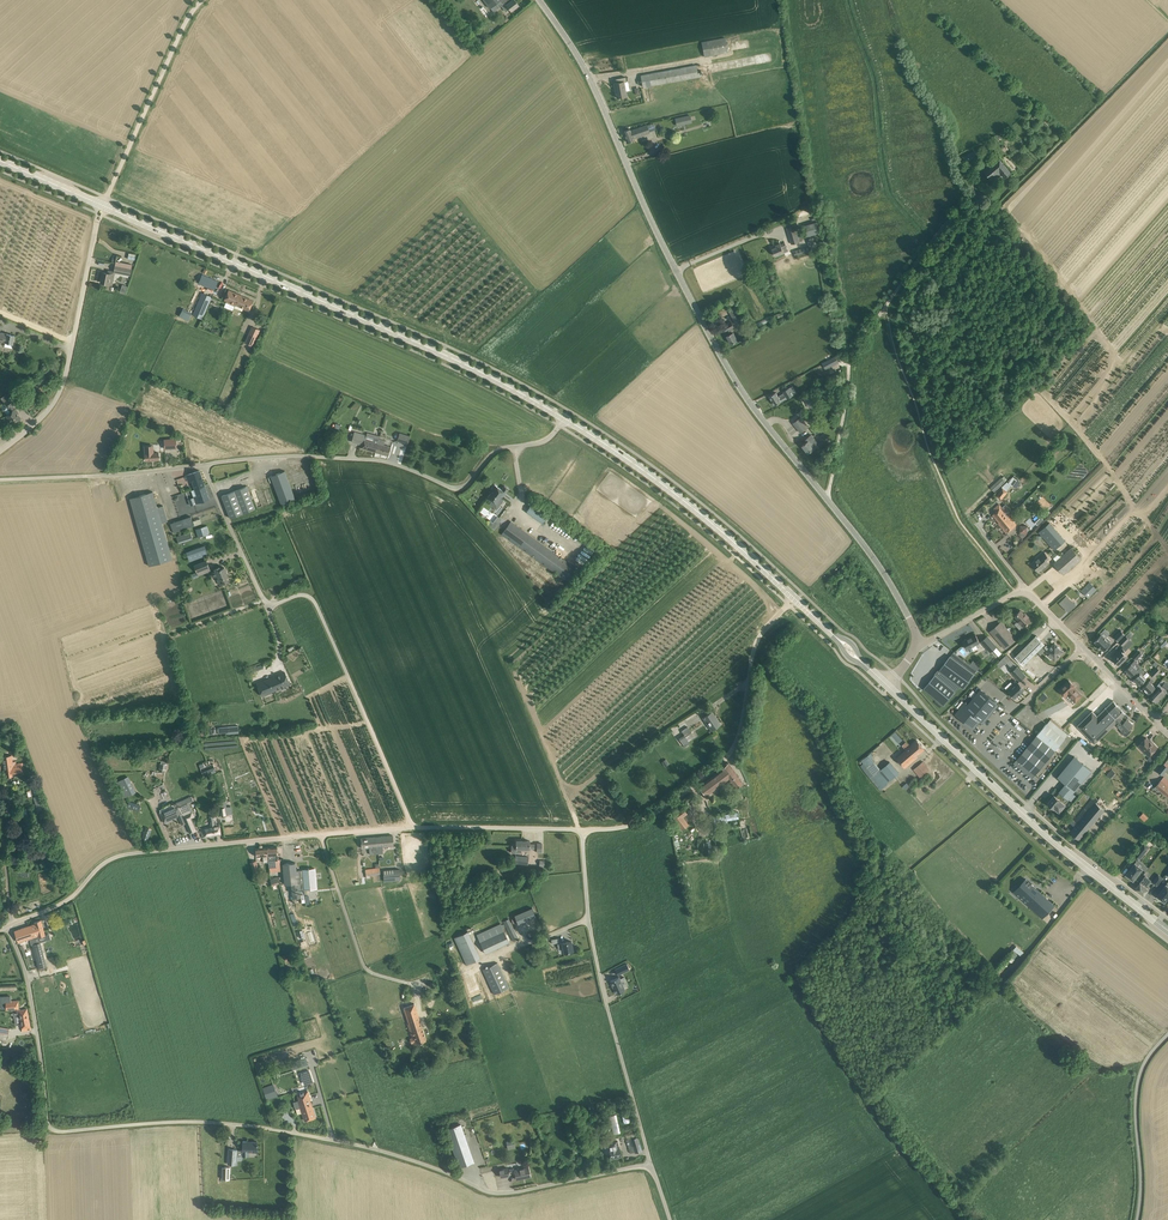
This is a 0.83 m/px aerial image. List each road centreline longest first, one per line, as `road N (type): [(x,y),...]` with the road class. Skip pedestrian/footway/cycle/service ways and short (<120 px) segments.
road 1 (unclassified): [(653,1158),(504,1191),(426,1159),(286,1128),(171,1121),(54,1131),(23,962),(7,927)]
road 2 (tertiary): [(919,648),(873,551),(742,387),(679,273),(575,43),(541,0)]
road 3 (secondary): [(564,418),(468,366),(103,205)]
road 4 (unclassified): [(415,828),(316,603),(305,595),(266,602),(204,464)]
road 5 (unclassified): [(204,464),(301,456),(383,461),(457,489),(501,449),(544,442),(564,418)]
road 6 (secondary): [(1167,930),(1069,852),(889,686)]
road 7 (unclassified): [(321,834),(115,857),(64,903),(7,927)]
road 8 (unclassified): [(788,605),(757,643),(742,731),(716,771),(637,826),(582,830)]
road 9 (unclassified): [(653,1158),(594,949),(582,830)]
road 10 (secondary): [(796,599),(693,507),(564,418)]
road 11 (unclassified): [(0,454),(49,412),(61,388),(103,205)]
road 12 (unclassified): [(103,205),(191,13),(205,0)]
road 13 (track): [(828,500),(852,359),(886,307)]
road 14 (unclassified): [(0,481),(204,464)]
road 15 (unclassified): [(1161,727),(1026,591)]
road 16 (unclassified): [(1167,1038),(1146,1066),(1139,1096),(1140,1219)]
road 17 (unclassified): [(410,983),(365,968),(321,834)]
road 18 (unclassified): [(582,830),(415,828)]
road 19 (track): [(886,307),(974,204)]
road 20 (unclassified): [(919,648),(1026,591)]

